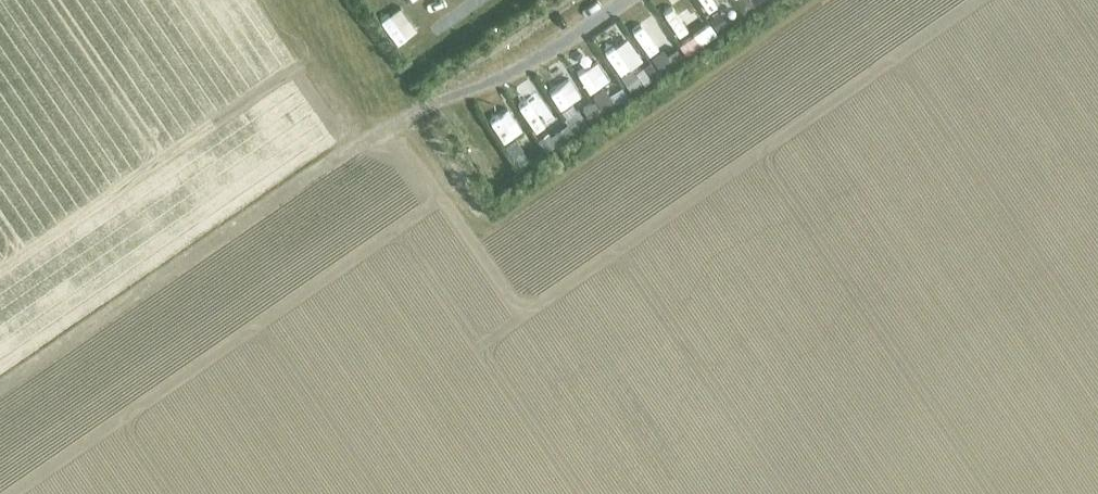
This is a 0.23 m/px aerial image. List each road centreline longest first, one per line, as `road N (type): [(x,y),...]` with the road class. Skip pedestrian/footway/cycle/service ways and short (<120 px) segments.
road 1 (track): [(436,101),(0,391)]

